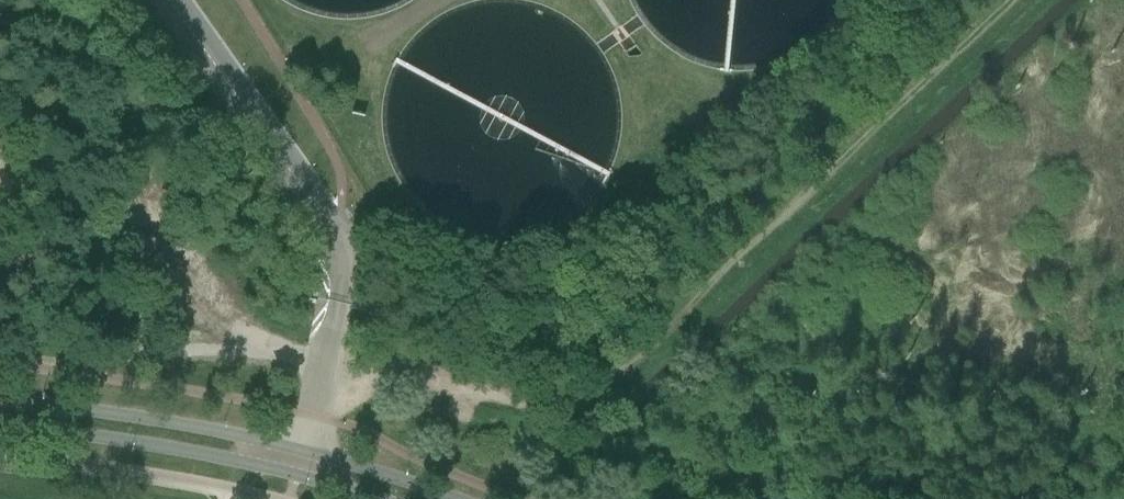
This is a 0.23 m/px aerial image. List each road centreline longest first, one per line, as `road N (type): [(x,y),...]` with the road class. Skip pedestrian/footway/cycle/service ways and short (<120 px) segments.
road 1 (track): [(596,413),(1018,0)]
road 2 (secondary): [(455,498),(300,449),(0,400)]
road 3 (secondary): [(0,425),(294,473),(375,498)]

